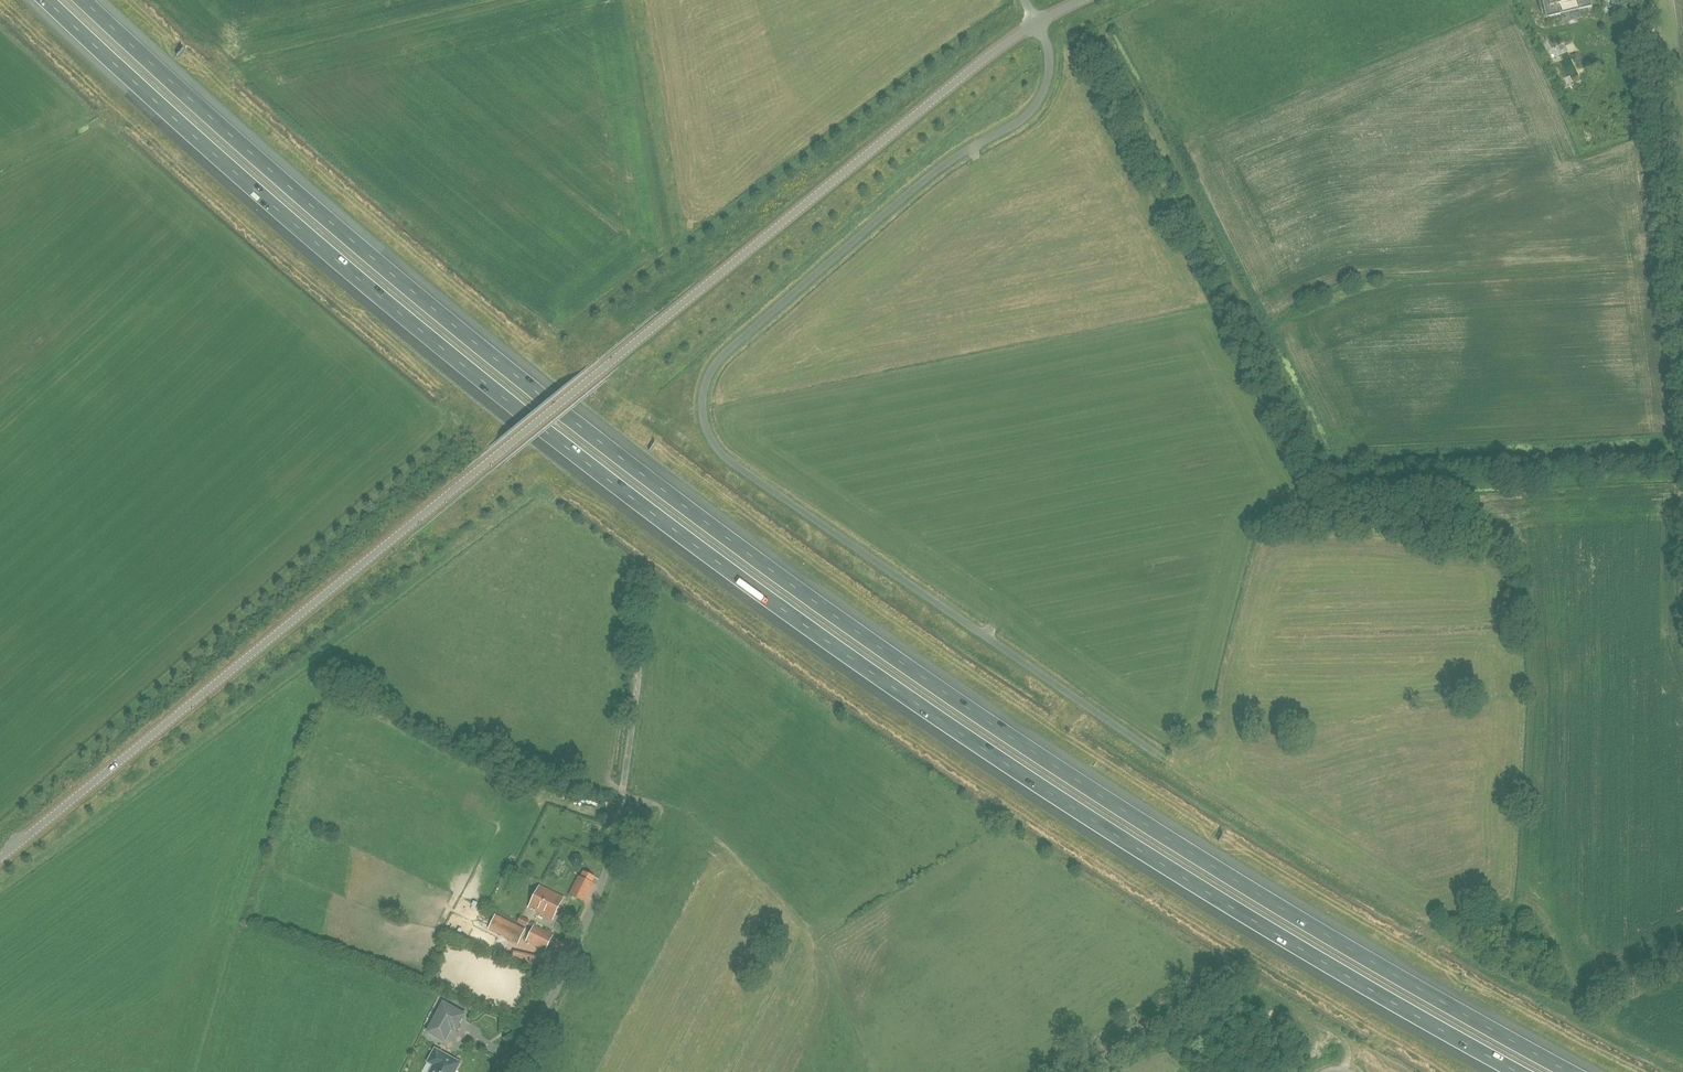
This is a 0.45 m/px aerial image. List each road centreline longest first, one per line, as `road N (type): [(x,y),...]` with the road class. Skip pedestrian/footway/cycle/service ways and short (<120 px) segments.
road 1 (motorway): [(1571,1071),(1322,935),(1099,796),(772,572),(466,335),(264,167),(84,0)]
road 2 (motorway): [(45,0),(260,197),(477,378),(780,610),(1125,843),(1515,1071)]
road 3 (unclassified): [(0,856),(915,113),(1021,32),(1082,0)]
road 4 (track): [(1026,0),(1049,57),(1037,108),(944,166),(735,345),(710,376),(704,409),(713,437),(767,485),(1156,755)]
road 5 (unclassified): [(649,584),(603,884),(511,1071)]
road 6 (track): [(1682,328),(1657,101),(1634,0)]
road 7 (track): [(679,238),(634,0)]

